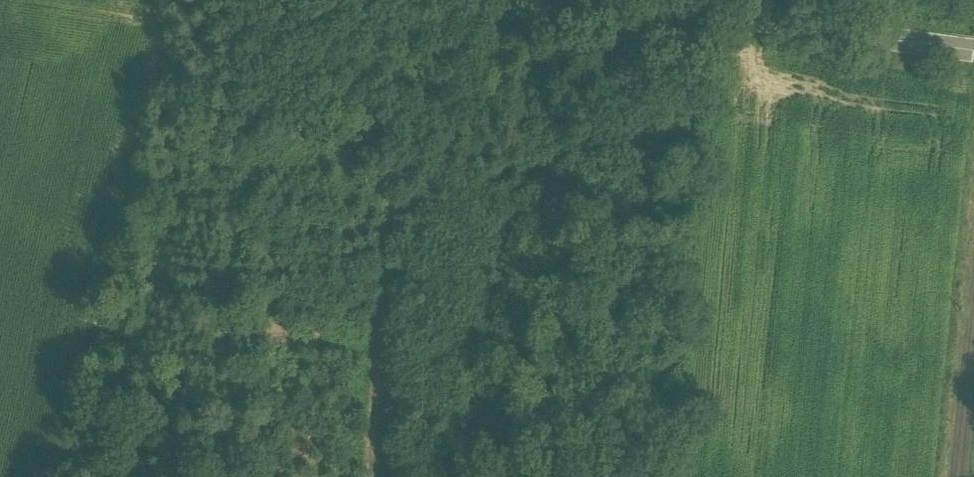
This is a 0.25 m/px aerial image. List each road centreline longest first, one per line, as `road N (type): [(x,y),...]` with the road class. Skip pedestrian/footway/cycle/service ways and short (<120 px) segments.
road 1 (unclassified): [(534,0),(973,52)]

